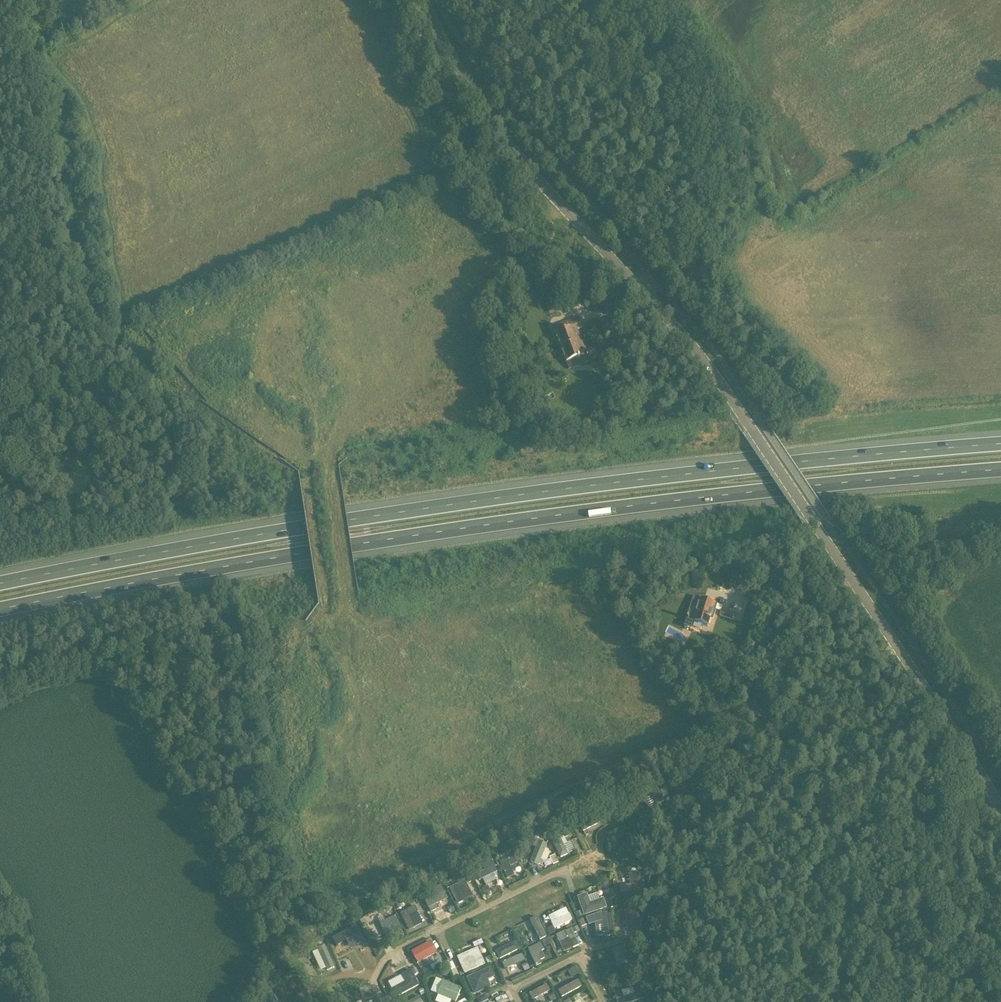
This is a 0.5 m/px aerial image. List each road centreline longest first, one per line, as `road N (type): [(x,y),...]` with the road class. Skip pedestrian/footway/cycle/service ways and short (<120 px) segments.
road 1 (motorway): [(0,611),(546,517),(1000,470)]
road 2 (motorway): [(1000,444),(548,491),(0,584)]
road 3 (tertiary): [(1000,809),(754,432),(699,355),(459,81),(424,0)]
road 4 (track): [(238,1001),(280,941),(323,914),(655,746),(700,729),(732,753)]
road 5 (track): [(653,281),(691,229),(701,190),(687,93),(639,0)]
road 6 (track): [(732,753),(828,681),(896,646)]

